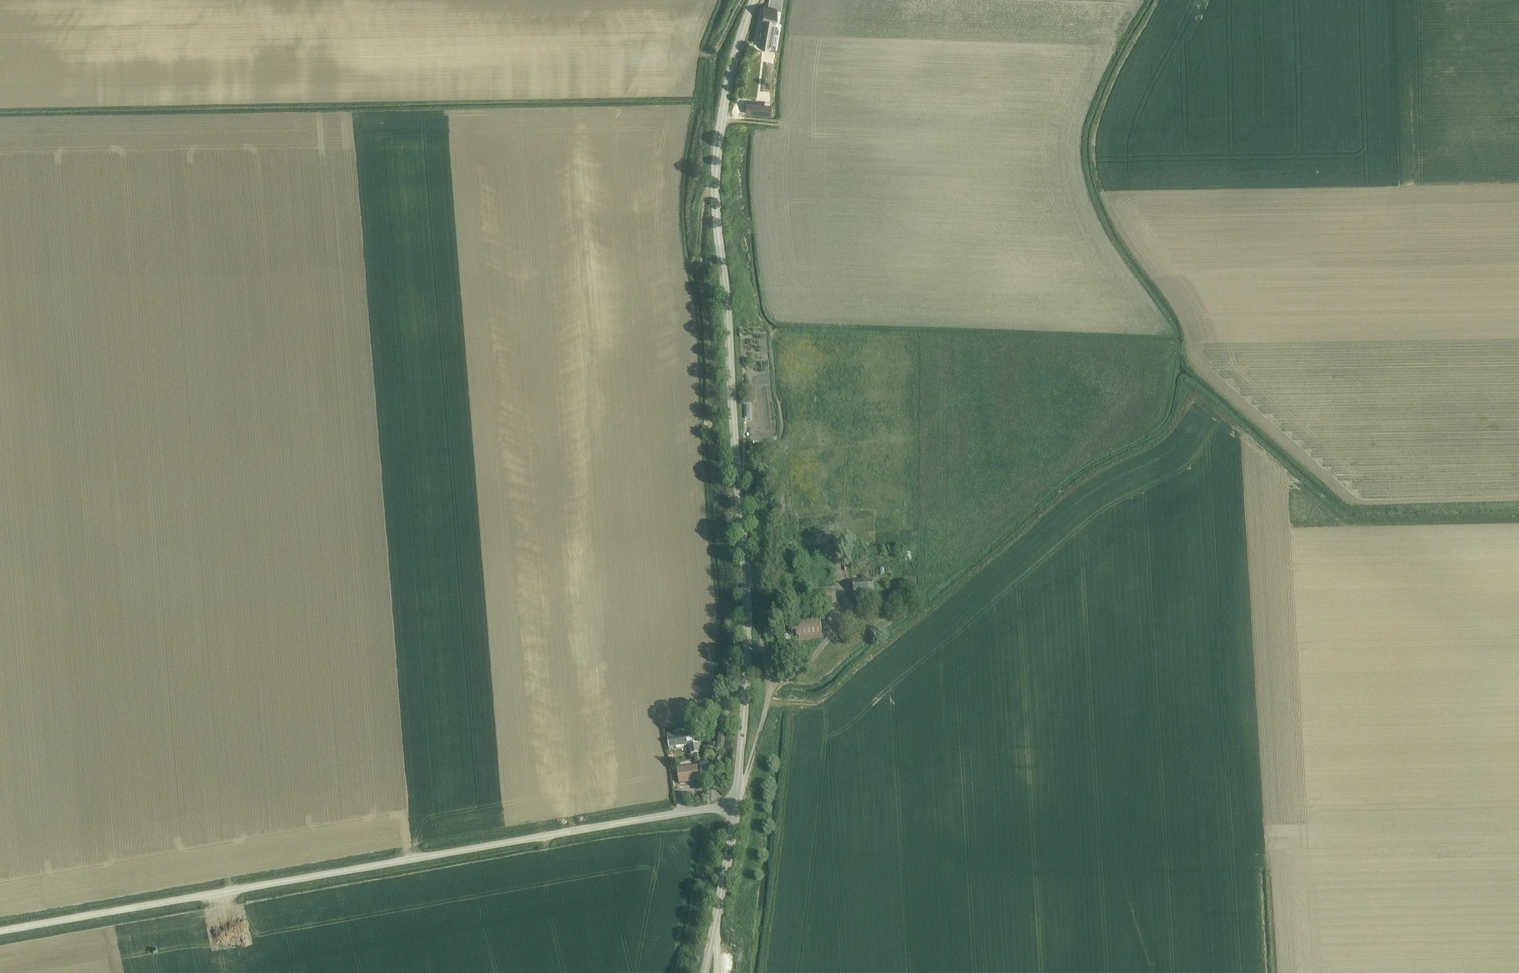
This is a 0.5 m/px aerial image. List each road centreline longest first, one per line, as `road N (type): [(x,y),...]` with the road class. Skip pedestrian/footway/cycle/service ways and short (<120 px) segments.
road 1 (tertiary): [(735,805),(748,628),(719,191),(727,95),(757,0)]
road 2 (unclassified): [(0,932),(735,805)]
road 3 (tertiary): [(706,972),(735,805)]

